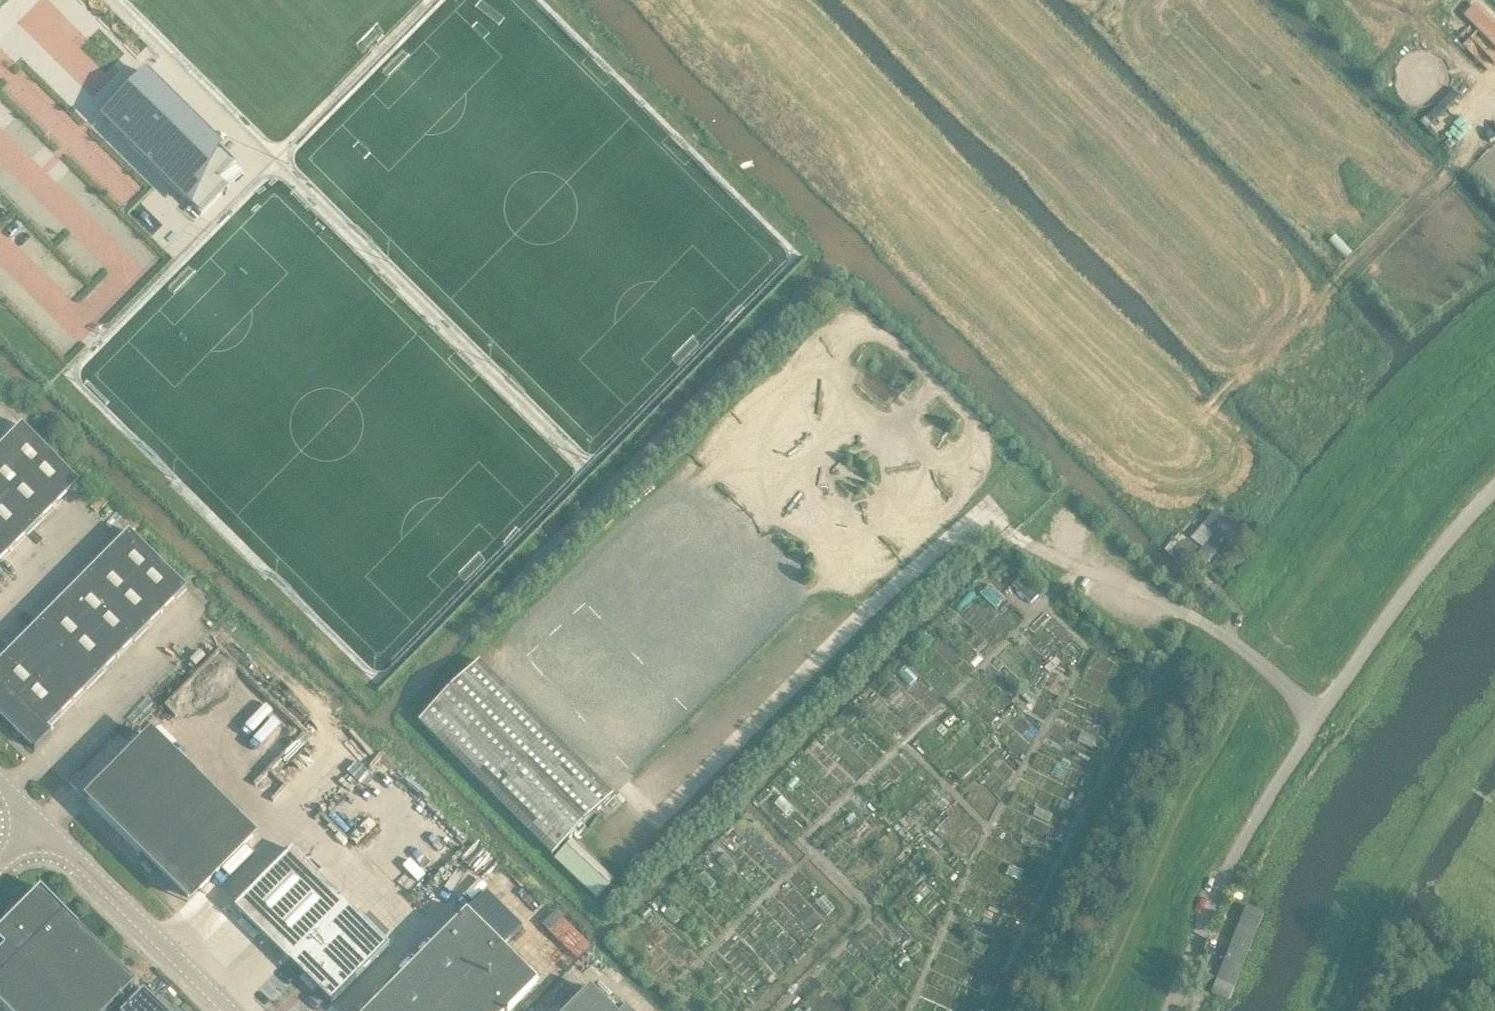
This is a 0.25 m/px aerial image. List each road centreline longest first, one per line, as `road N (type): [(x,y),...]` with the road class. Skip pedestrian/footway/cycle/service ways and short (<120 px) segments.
road 1 (track): [(1092,1010),(1248,675),(1406,470),(1494,389)]
road 2 (residential): [(1170,1010),(1231,869),(1293,762),(1416,580),(1494,489)]
road 3 (tertiary): [(228,1010),(41,826)]

